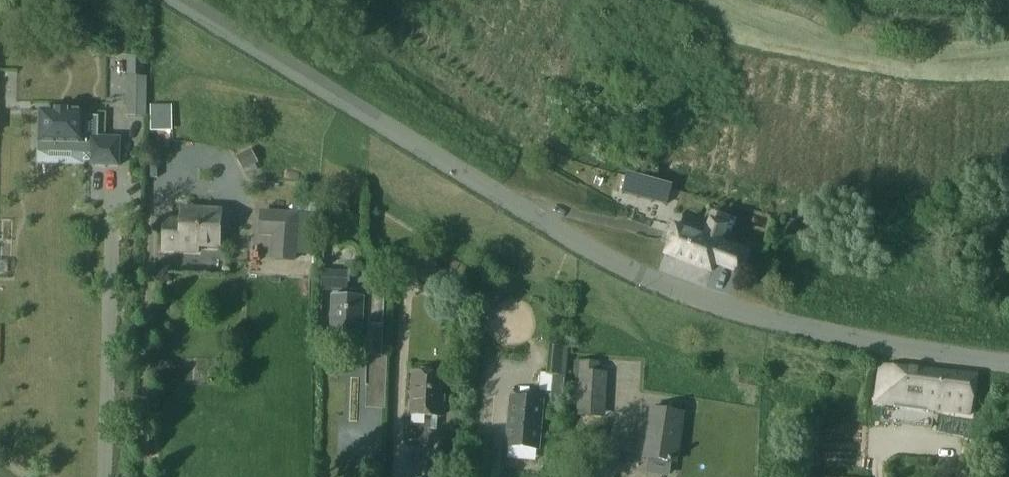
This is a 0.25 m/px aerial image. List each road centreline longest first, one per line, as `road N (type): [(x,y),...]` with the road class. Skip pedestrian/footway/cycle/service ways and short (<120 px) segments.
road 1 (tertiary): [(1008,362),(745,322),(676,299),(585,254),(154,0)]

